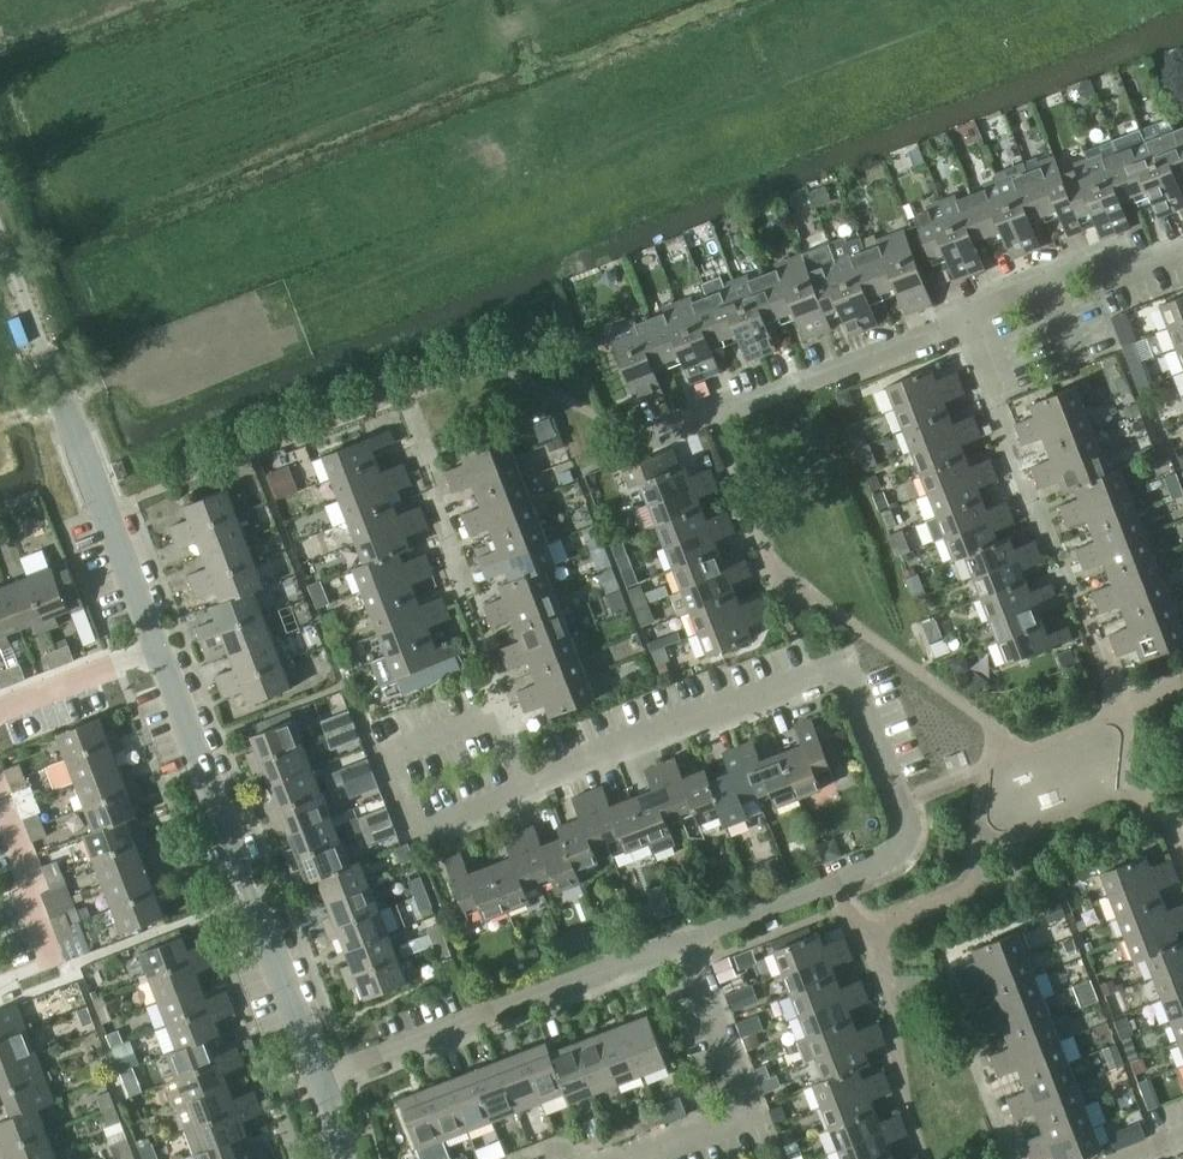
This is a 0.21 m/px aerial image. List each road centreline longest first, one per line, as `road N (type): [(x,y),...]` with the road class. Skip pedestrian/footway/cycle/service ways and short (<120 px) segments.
road 1 (residential): [(683,947),(905,851),(904,804),(858,689),(841,671),(813,672),(525,784)]
road 2 (residential): [(323,1082),(156,651)]
road 3 (residential): [(323,1082),(683,947)]
road 4 (residential): [(649,439),(977,313)]
road 5 (residential): [(640,1158),(743,1110),(683,947)]
road 6 (residential): [(977,313),(1097,265),(1128,272),(1182,250)]
road 7 (residential): [(525,784),(415,828),(387,753)]
road 8 (residential): [(525,784),(495,710),(387,753)]
road 9 (residential): [(52,962),(26,900),(29,869),(0,793)]
road 10 (residential): [(0,710),(156,651)]
road 11 (residential): [(156,651),(105,510)]
road 12 (track): [(0,423),(118,377)]

